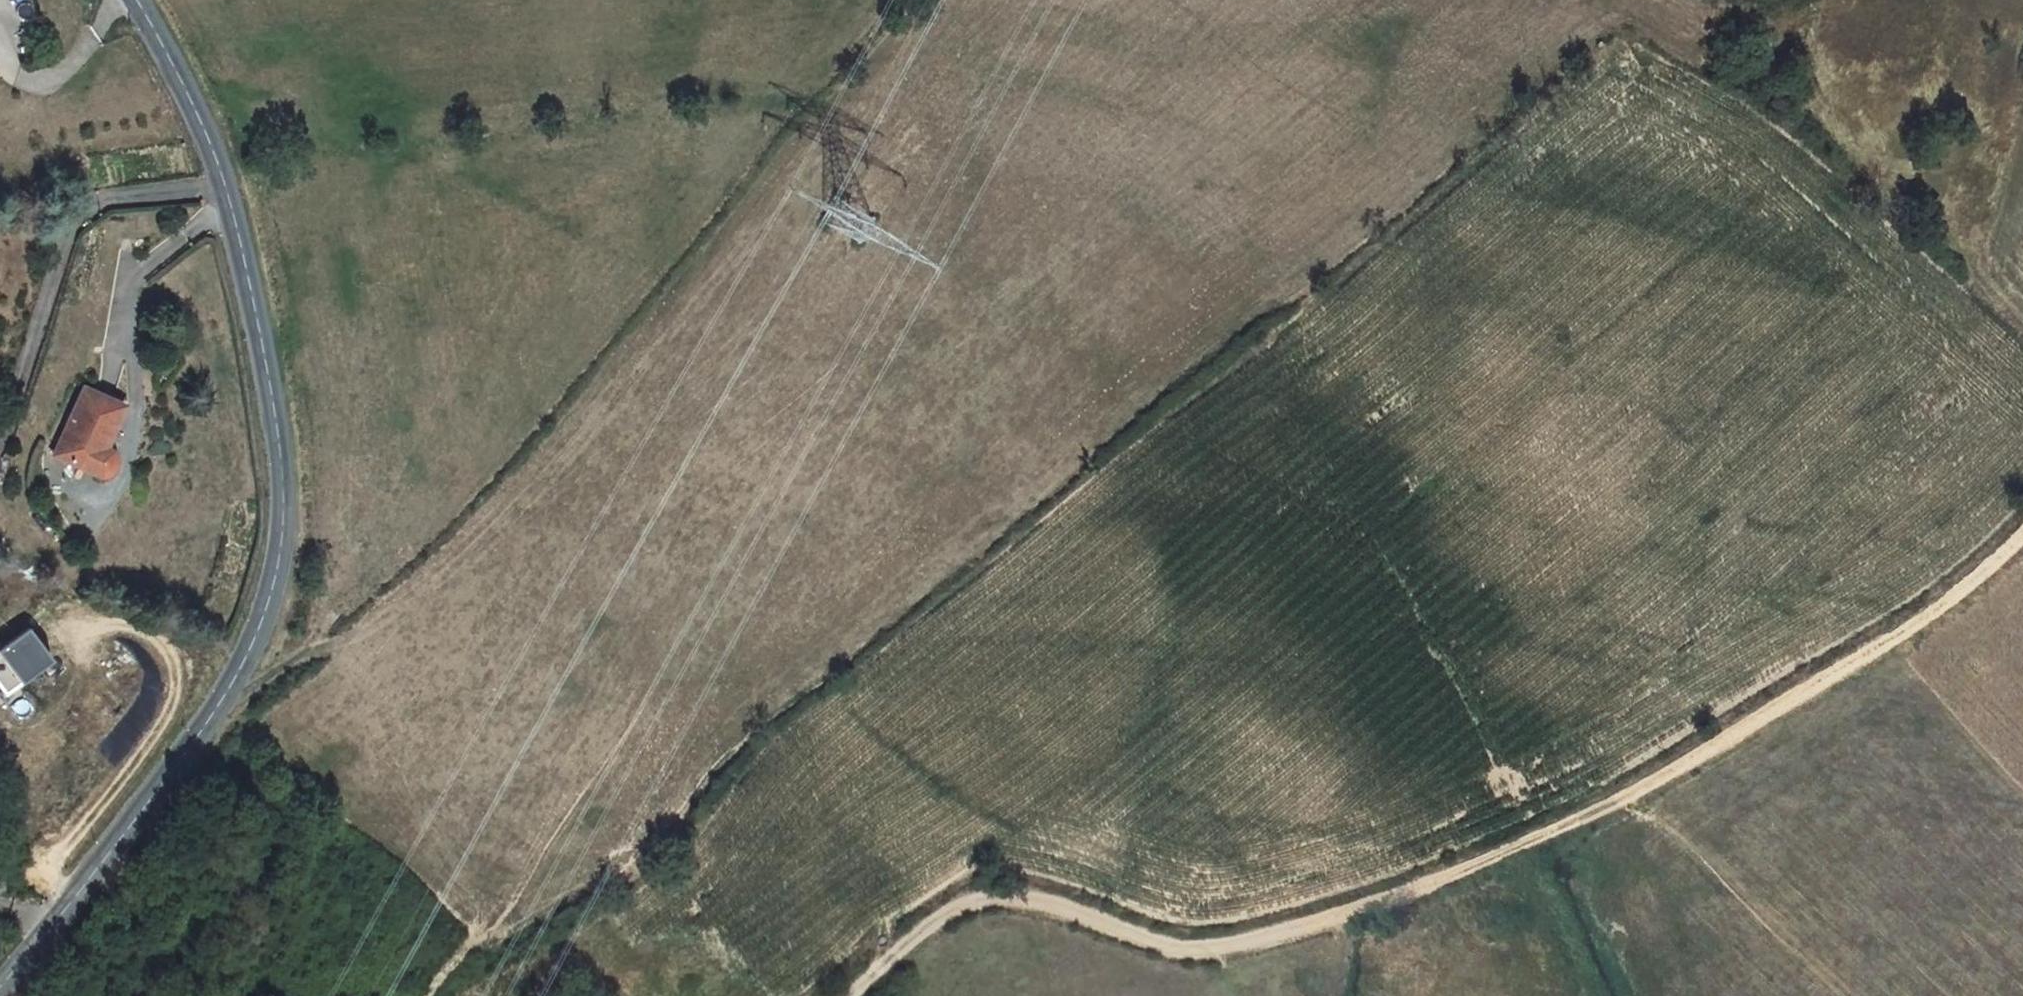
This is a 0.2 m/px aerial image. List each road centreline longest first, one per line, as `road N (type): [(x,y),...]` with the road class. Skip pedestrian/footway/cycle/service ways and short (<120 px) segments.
road 1 (track): [(840,995),(953,910),(986,896),(1029,898),(1178,949),(1219,950),(1417,892),(1626,797),(1937,614),(2022,536)]
road 2 (tertiary): [(0,984),(218,705),(262,618),(277,555),(273,424),(253,302),(222,191),(176,81),(130,0)]

